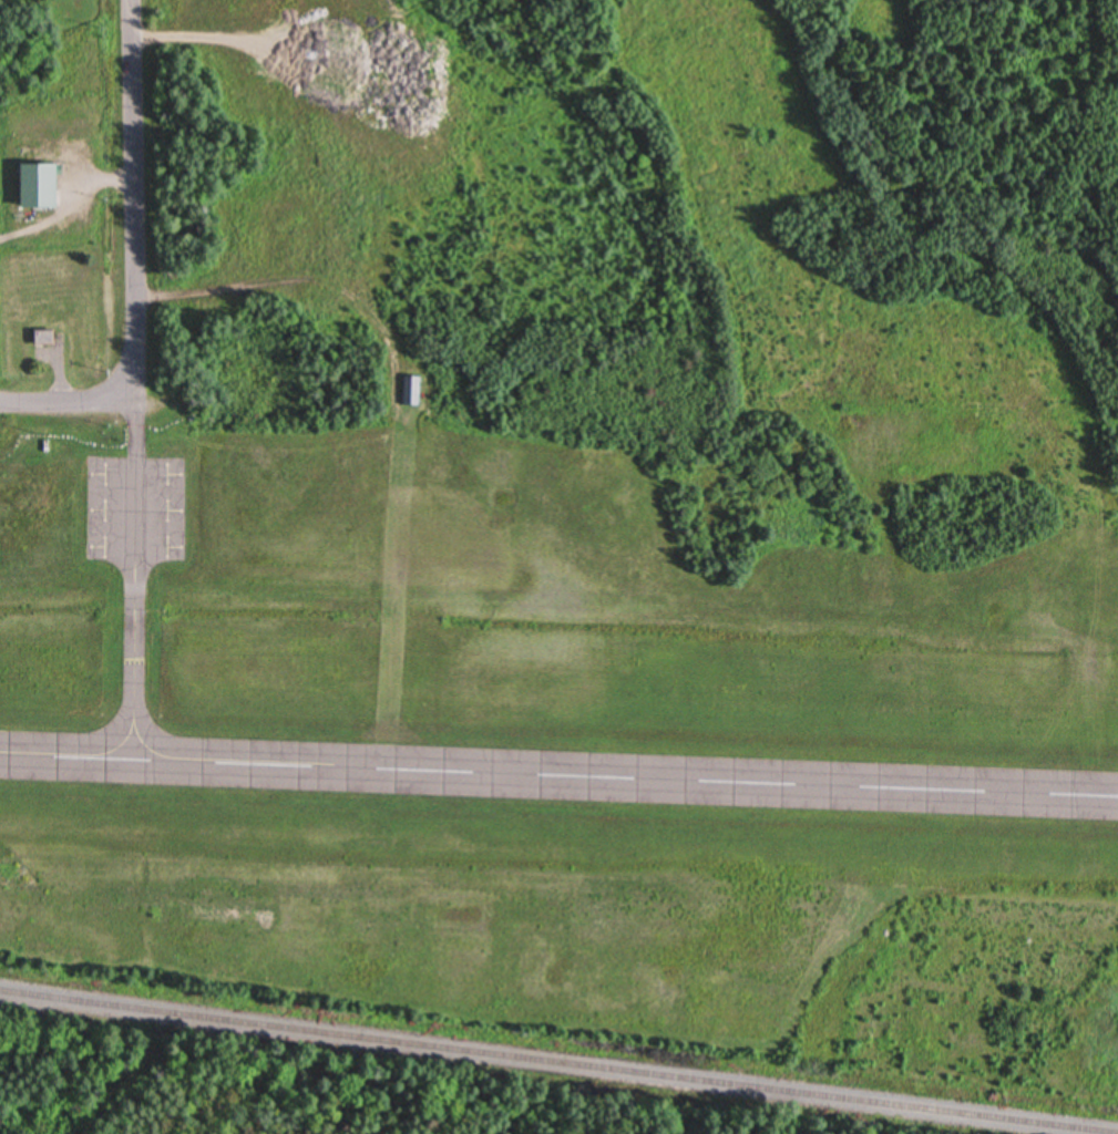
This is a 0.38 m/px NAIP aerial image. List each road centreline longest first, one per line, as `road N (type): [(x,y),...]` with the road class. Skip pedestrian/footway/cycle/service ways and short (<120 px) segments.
road 1 (residential): [(133,0),(137,400)]
road 2 (residential): [(137,400),(0,403)]

